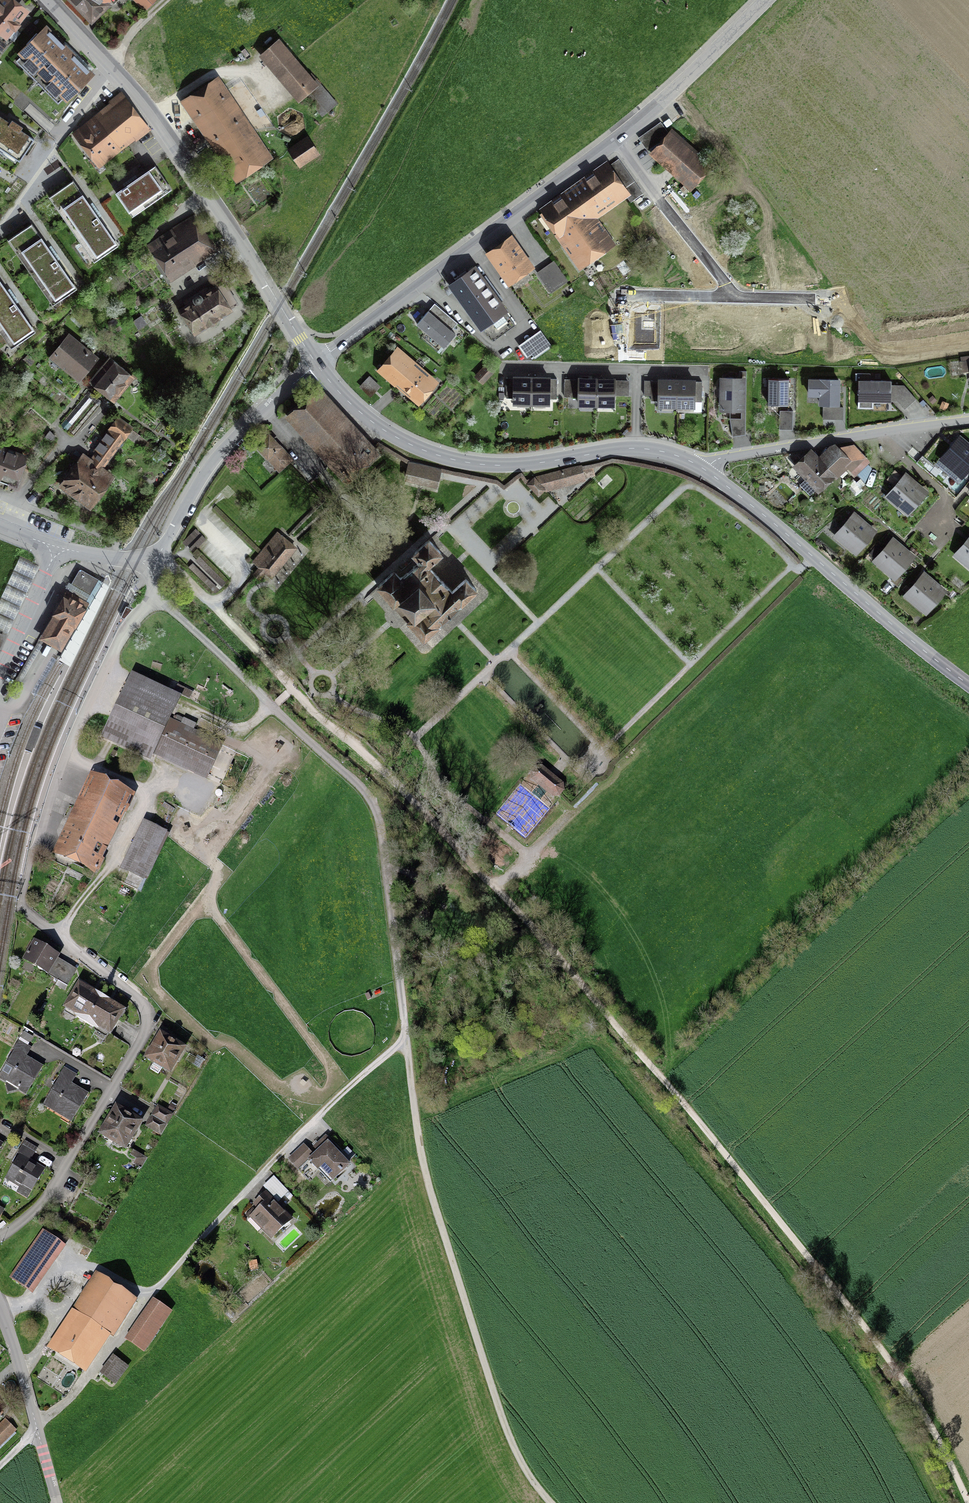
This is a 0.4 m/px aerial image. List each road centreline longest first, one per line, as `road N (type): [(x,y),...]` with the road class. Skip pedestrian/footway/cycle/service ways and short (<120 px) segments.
road 1 (track): [(966,1502),(887,1357),(663,1076),(430,818),(170,564),(156,564)]
road 2 (residential): [(315,361),(652,111),(764,0)]
road 3 (tertiary): [(50,0),(146,103),(315,361)]
road 4 (residential): [(0,1236),(52,1190),(155,1015),(21,905)]
road 5 (tertiary): [(315,361),(384,430),(460,461),(512,465),(636,448),(704,469)]
road 6 (track): [(421,1154),(508,1438),(553,1502)]
road 7 (residential): [(58,547),(156,564),(206,473),(315,361)]
road 8 (track): [(266,1167),(150,1293),(86,1384),(36,1423)]
road 9 (tertiary): [(704,469),(968,685)]
road 10 (unclassified): [(704,469),(717,459),(968,419)]
road 11 (unclassified): [(0,1308),(56,1502)]
road 12 (residential): [(0,668),(58,547)]

